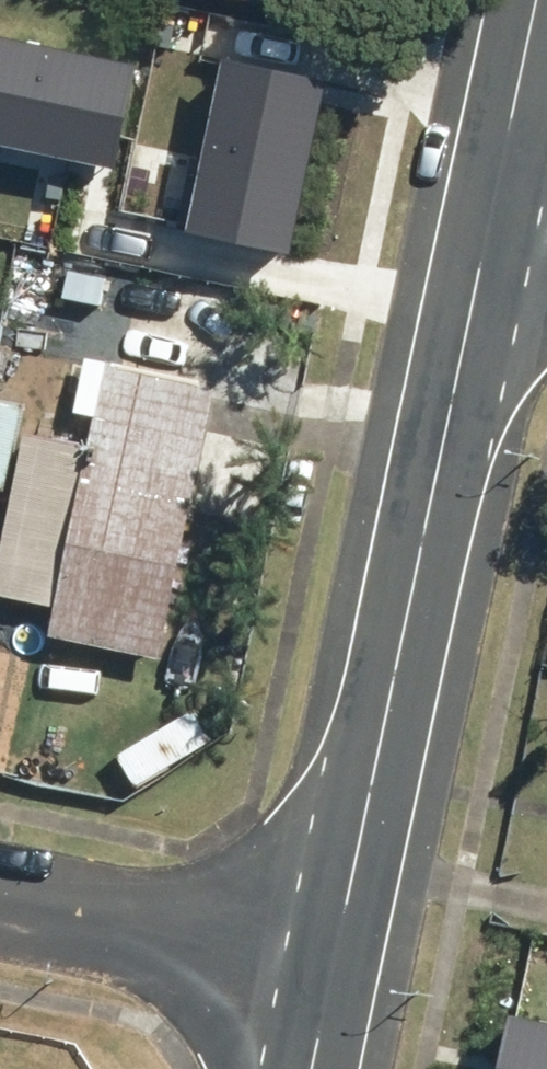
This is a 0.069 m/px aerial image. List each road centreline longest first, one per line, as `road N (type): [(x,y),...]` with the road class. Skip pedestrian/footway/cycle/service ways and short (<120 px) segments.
road 1 (tertiary): [(493,212),(333,964)]
road 2 (residential): [(0,893),(333,964)]
road 3 (tertiary): [(539,0),(493,212)]

